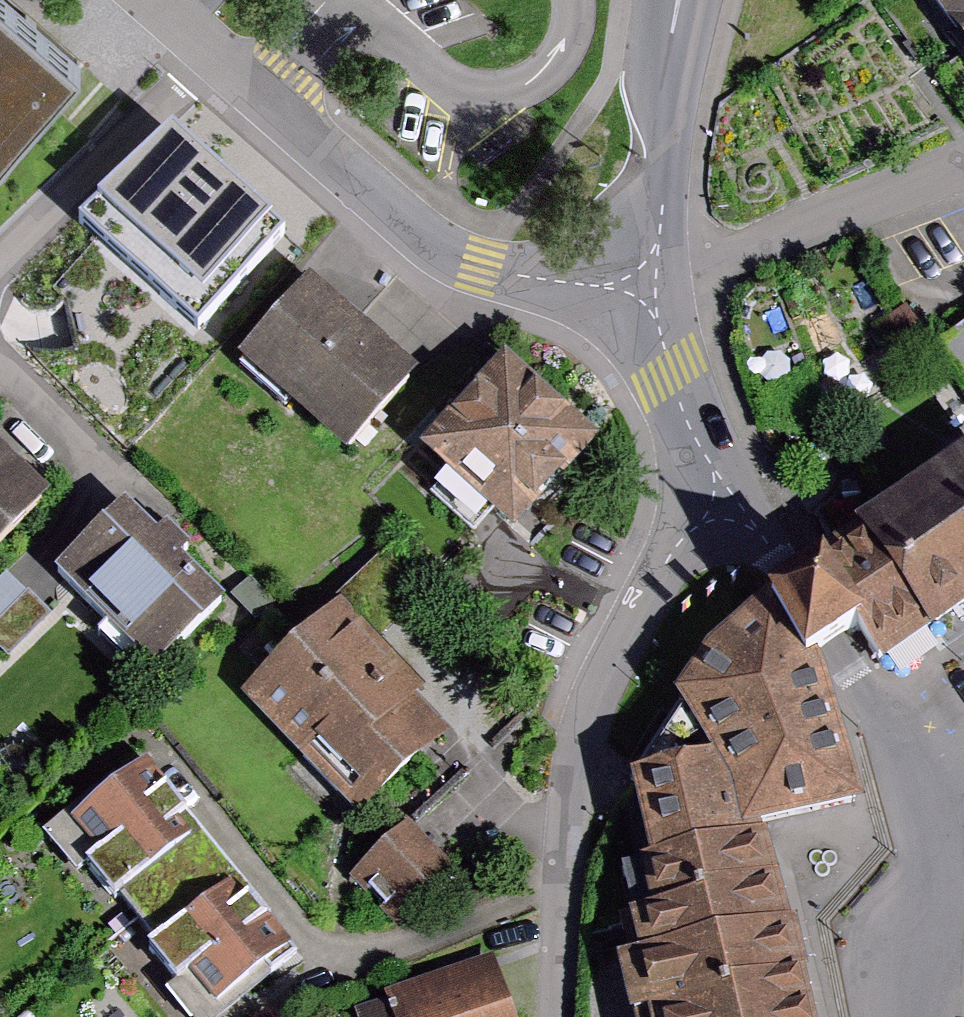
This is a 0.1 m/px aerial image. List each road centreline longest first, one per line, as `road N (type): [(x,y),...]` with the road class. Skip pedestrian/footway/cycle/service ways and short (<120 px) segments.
road 1 (residential): [(156,0),(432,249),(505,277),(567,284),(641,272)]
road 2 (residential): [(722,498),(668,554),(574,744),(553,1016)]
road 3 (tertiary): [(963,855),(839,651),(722,498)]
road 4 (residential): [(641,272),(755,242),(963,160)]
road 5 (tertiary): [(641,272),(640,163),(679,0)]
road 6 (tertiary): [(722,498),(661,381),(641,272)]
road 7 (tertiary): [(910,1016),(933,953),(963,901)]

